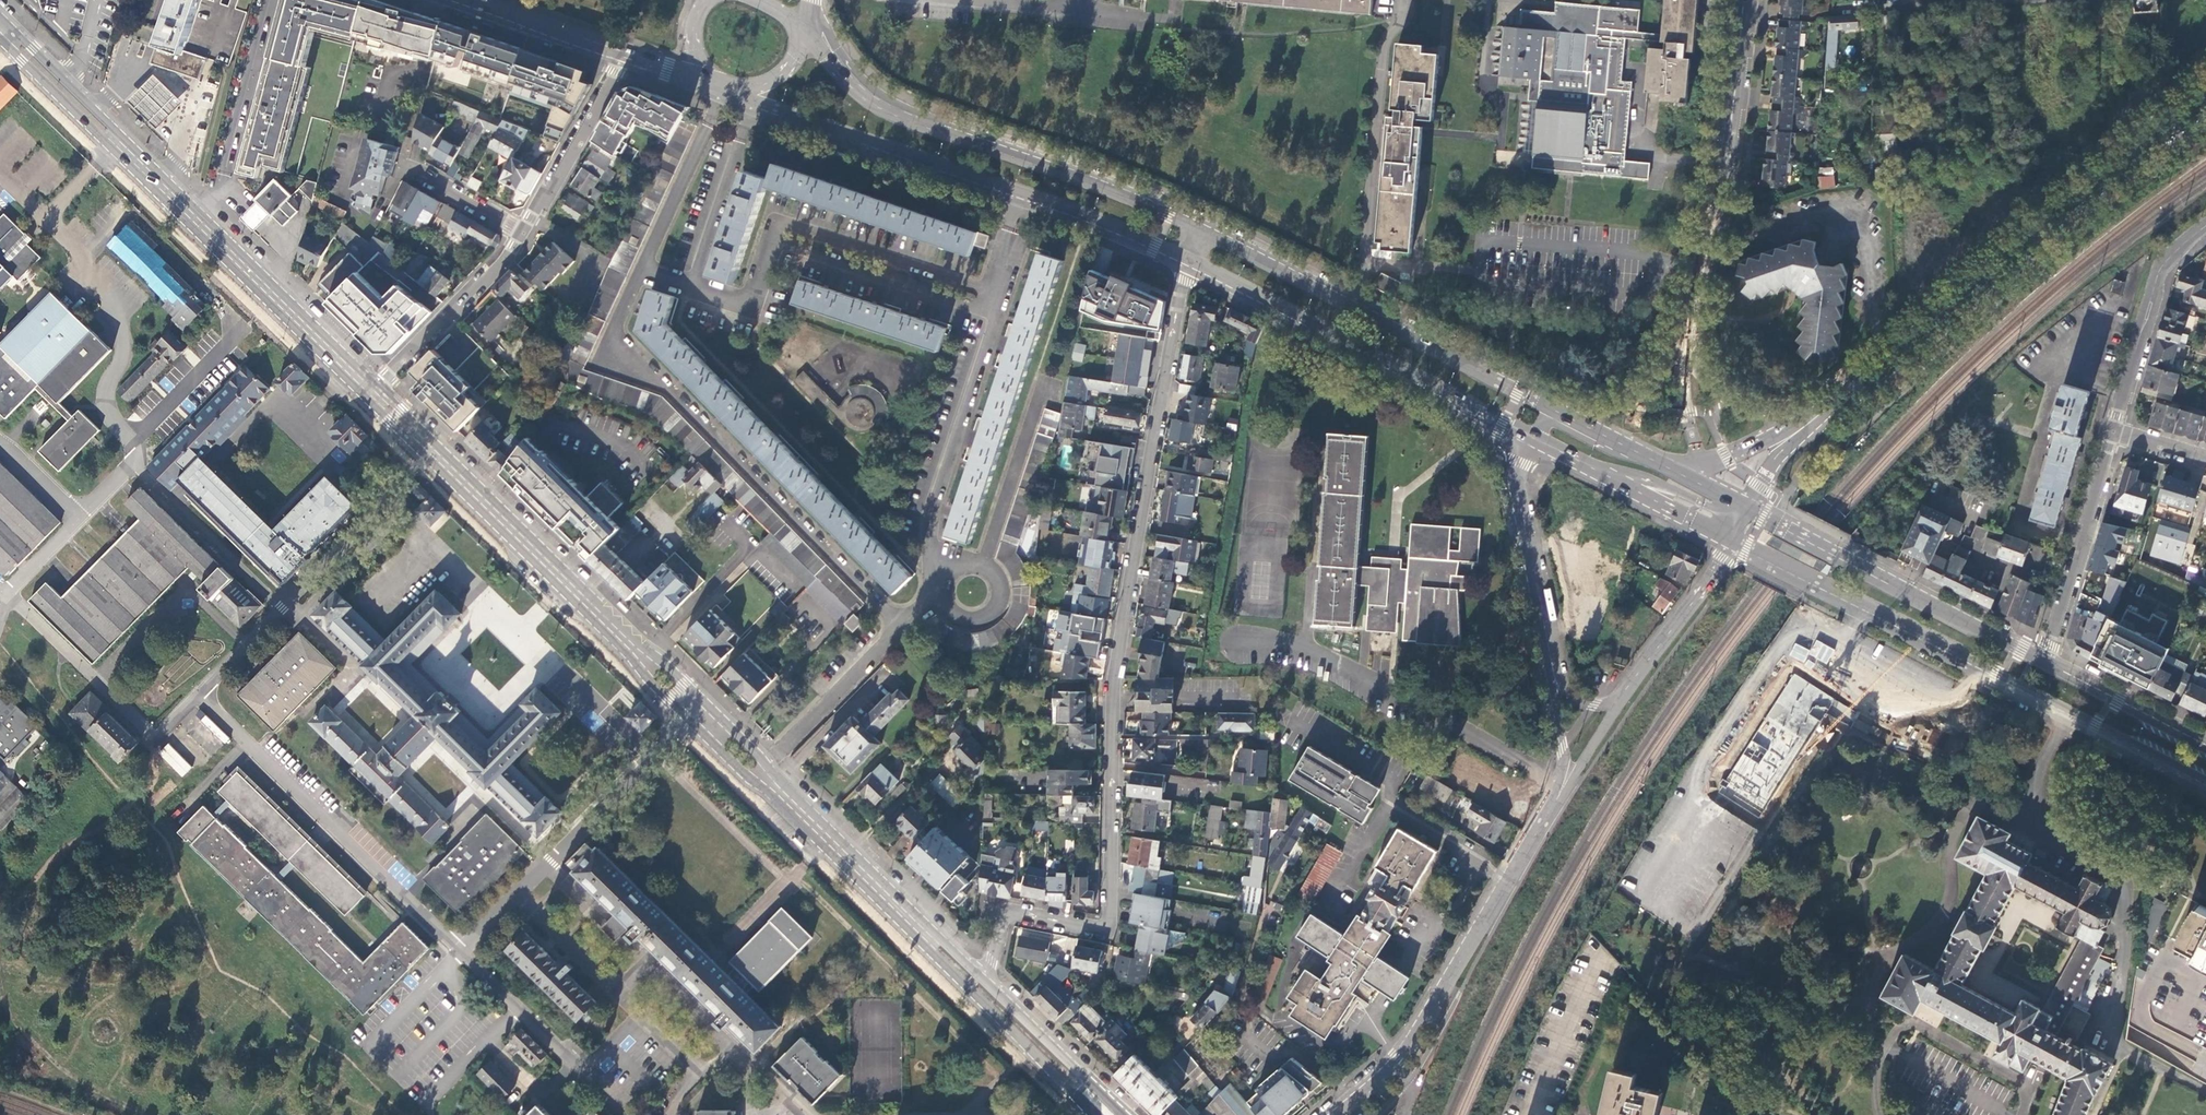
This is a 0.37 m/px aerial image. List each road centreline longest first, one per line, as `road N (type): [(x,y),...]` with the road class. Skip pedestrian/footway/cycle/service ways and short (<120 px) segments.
road 1 (primary): [(366,400),(1096,1114)]
road 2 (residential): [(985,986),(1001,916),(1106,936),(1111,689),(1190,259)]
road 3 (primary): [(985,986),(377,390)]
road 4 (secondary): [(1733,543),(2205,786)]
road 5 (primary): [(377,390),(0,19)]
road 6 (primary): [(0,41),(366,400)]
road 7 (tertiary): [(1808,422),(2205,102)]
road 8 (secondary): [(725,88),(1190,259)]
road 9 (secondary): [(1196,226),(1100,183),(894,112),(857,87),(810,31)]
road 10 (secondary): [(1568,418),(1359,303),(1196,226)]
road 11 (secondary): [(1190,259),(1536,439)]
road 12 (unclassified): [(1687,360),(1729,144),(1744,0)]
road 13 (tertiary): [(1343,1114),(1410,1047),(1542,826)]
road 14 (secondary): [(2043,667),(1750,511)]
road 15 (residential): [(2043,667),(2115,433)]
road 16 (residential): [(2115,433),(2161,268),(2205,228)]
road 17 (tertiary): [(1536,439),(1520,486),(1547,661)]
road 18 (residential): [(526,232),(377,390)]
road 19 (residential): [(629,54),(526,232)]
road 20 (primary): [(1122,1114),(985,986)]
road 21 (secondary): [(2205,751),(2043,667)]
road 22 (tertiary): [(1627,689),(1733,543)]
road 23 (tertiary): [(1547,661),(1562,761),(1542,826)]
road 24 (secondary): [(470,0),(629,54)]
road 25 (tertiary): [(1542,826),(1627,689)]
road 26 (secondary): [(1597,471),(1750,511)]
road 27 (secondary): [(1597,471),(1733,543)]
road 28 (unclassified): [(1808,422),(1726,401),(1687,360)]
road 29 (residential): [(526,232),(405,166)]
road 30 (secondary): [(1678,474),(1568,418)]

